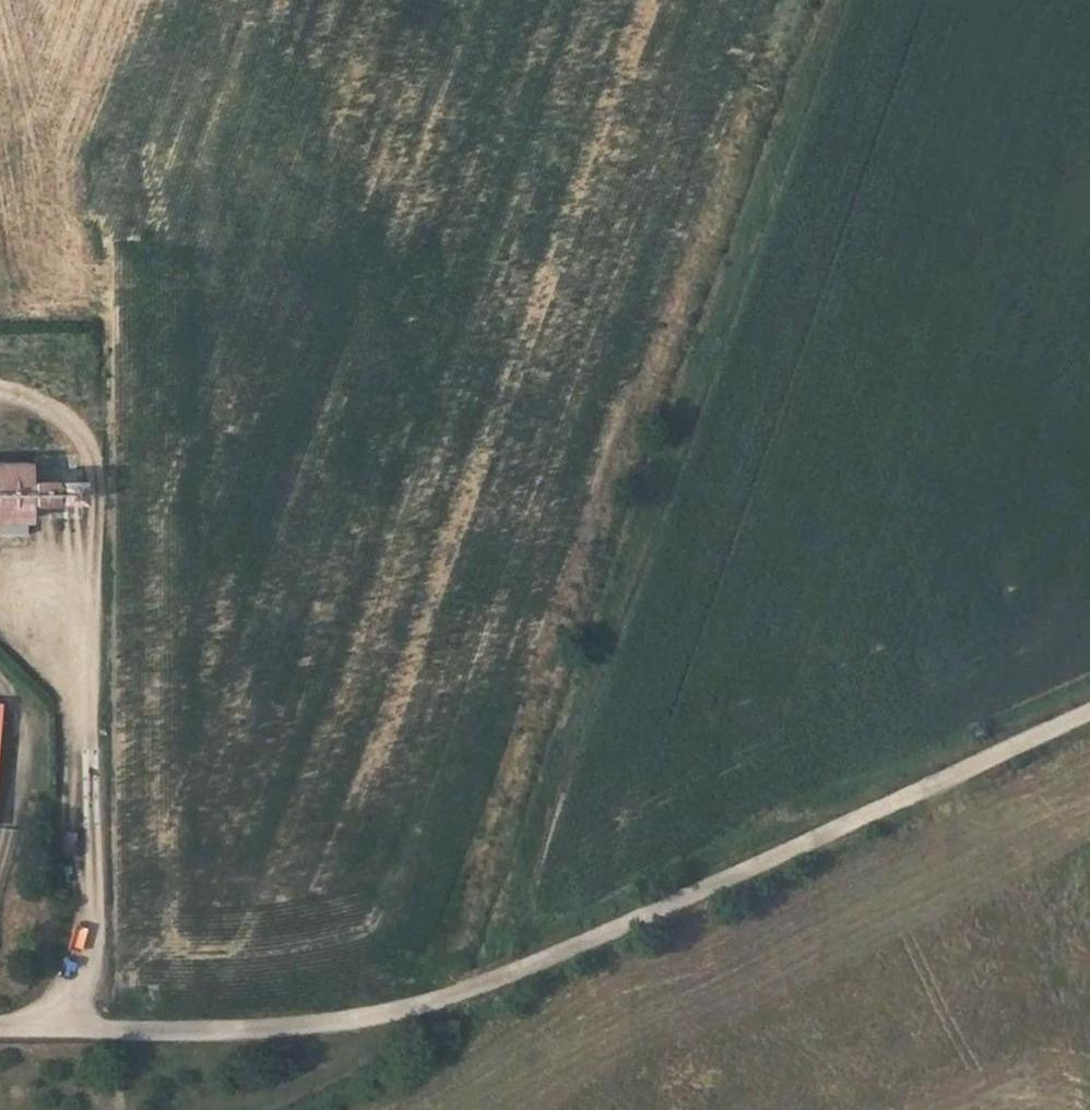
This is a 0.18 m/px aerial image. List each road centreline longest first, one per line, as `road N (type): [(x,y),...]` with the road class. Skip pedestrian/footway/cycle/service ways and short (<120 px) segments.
road 1 (unclassified): [(0,1029),(217,1029),(334,1019),(456,994),(1089,714)]
road 2 (track): [(75,1028),(93,903),(92,461),(68,418),(0,390)]
road 3 (track): [(0,852),(21,766),(16,706),(0,682)]
road 4 (track): [(92,684),(0,602)]

